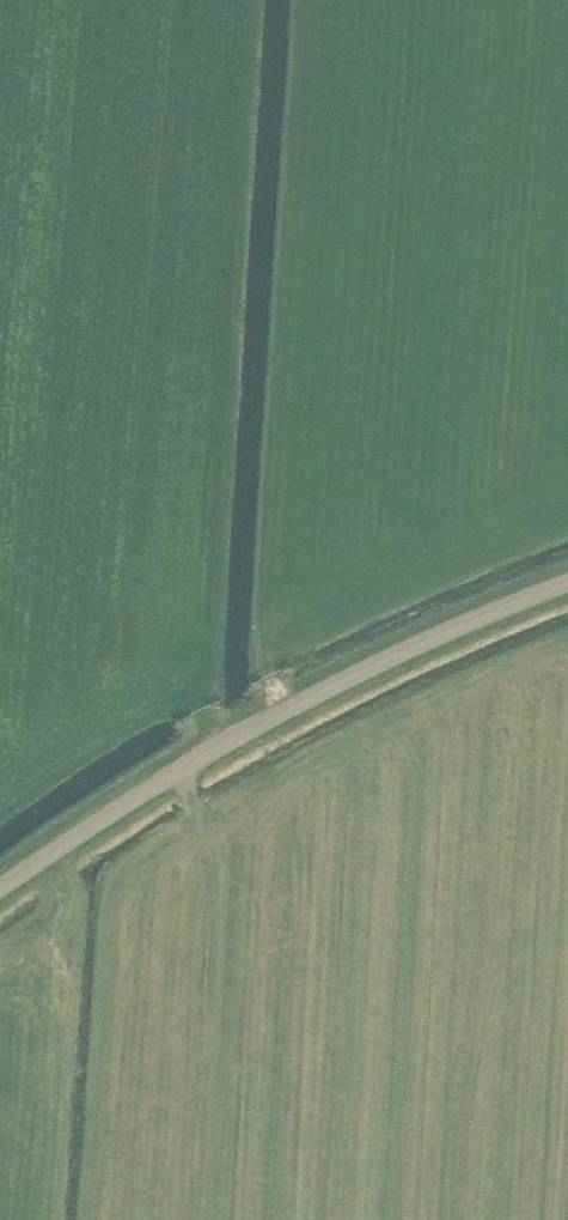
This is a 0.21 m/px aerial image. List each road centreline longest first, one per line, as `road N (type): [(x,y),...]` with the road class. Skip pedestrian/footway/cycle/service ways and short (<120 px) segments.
road 1 (unclassified): [(0,891),(151,789),(323,695),(567,584)]

